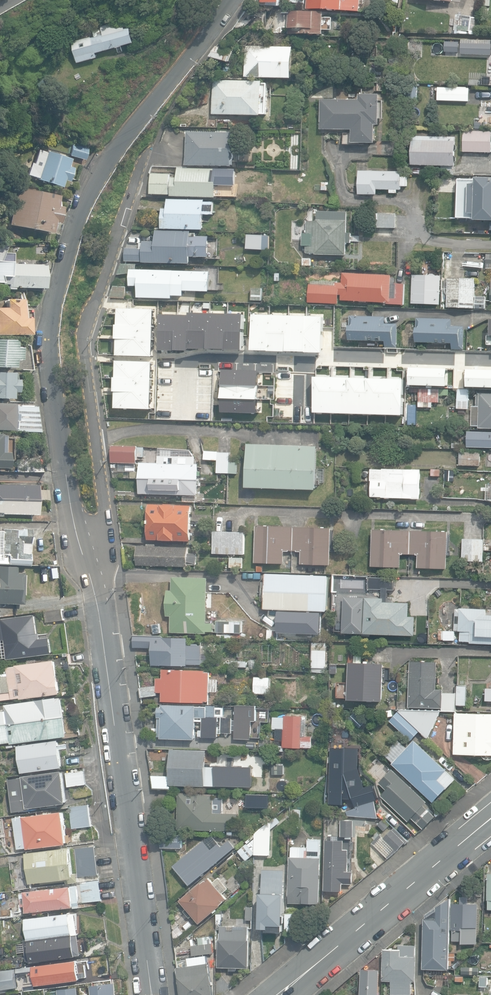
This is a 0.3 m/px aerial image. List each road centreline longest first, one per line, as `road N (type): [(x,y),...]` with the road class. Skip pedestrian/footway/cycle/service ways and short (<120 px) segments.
road 1 (tertiary): [(93,587),(68,495),(51,361),(56,290),(81,210),(109,160),(233,0)]
road 2 (residential): [(152,145),(90,326),(111,566),(109,579),(93,587)]
road 3 (tertiary): [(152,994),(93,587)]
road 4 (residential): [(490,818),(279,994)]

